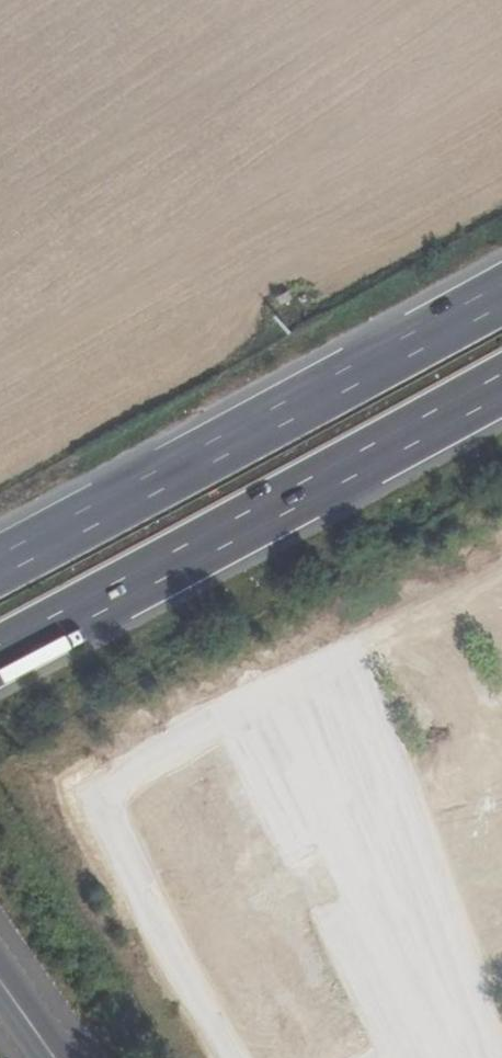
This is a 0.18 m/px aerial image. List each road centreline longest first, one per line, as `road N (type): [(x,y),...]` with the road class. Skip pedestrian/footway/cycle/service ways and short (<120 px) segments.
road 1 (motorway): [(501,286),(0,563)]
road 2 (motorway): [(0,655),(501,378)]

